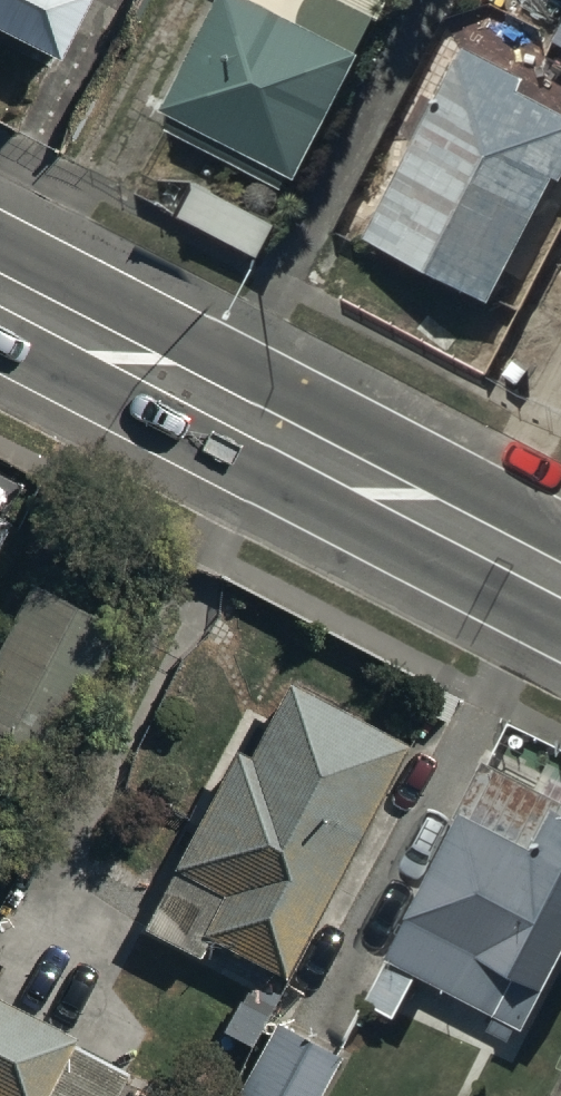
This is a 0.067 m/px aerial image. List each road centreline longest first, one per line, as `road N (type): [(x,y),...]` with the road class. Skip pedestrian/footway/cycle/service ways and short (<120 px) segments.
road 1 (tertiary): [(0,301),(560,584)]

